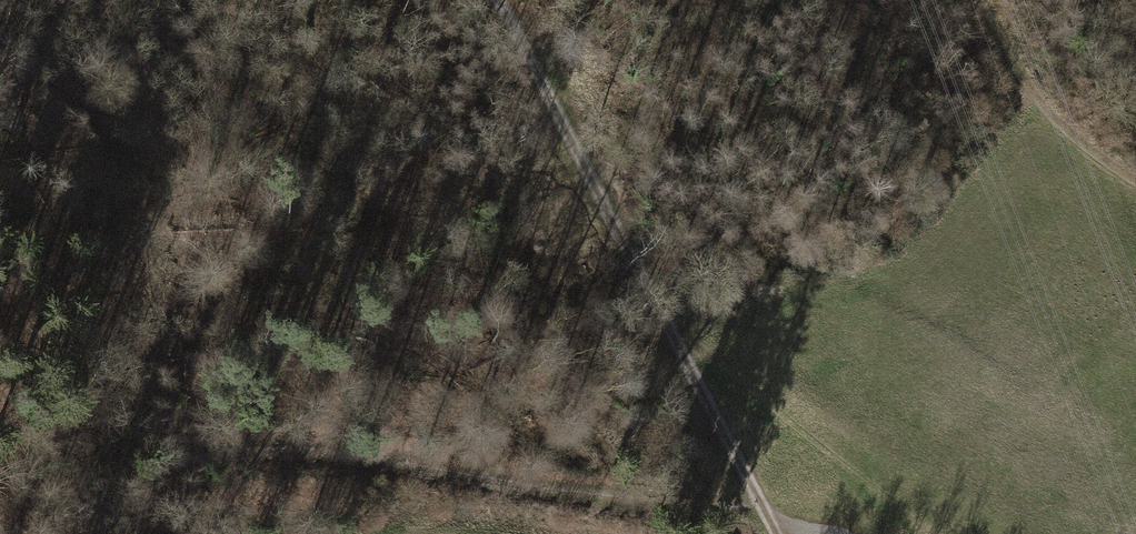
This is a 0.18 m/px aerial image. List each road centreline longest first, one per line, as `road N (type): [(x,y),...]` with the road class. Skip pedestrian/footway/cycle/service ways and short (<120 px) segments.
road 1 (track): [(764,508),(242,451),(181,463),(100,533)]
road 2 (track): [(764,508),(504,0)]
road 3 (track): [(923,526),(669,330)]
road 4 (track): [(1135,175),(1081,143),(1020,78),(982,0)]
road 5 (unclassified): [(934,533),(764,508)]

